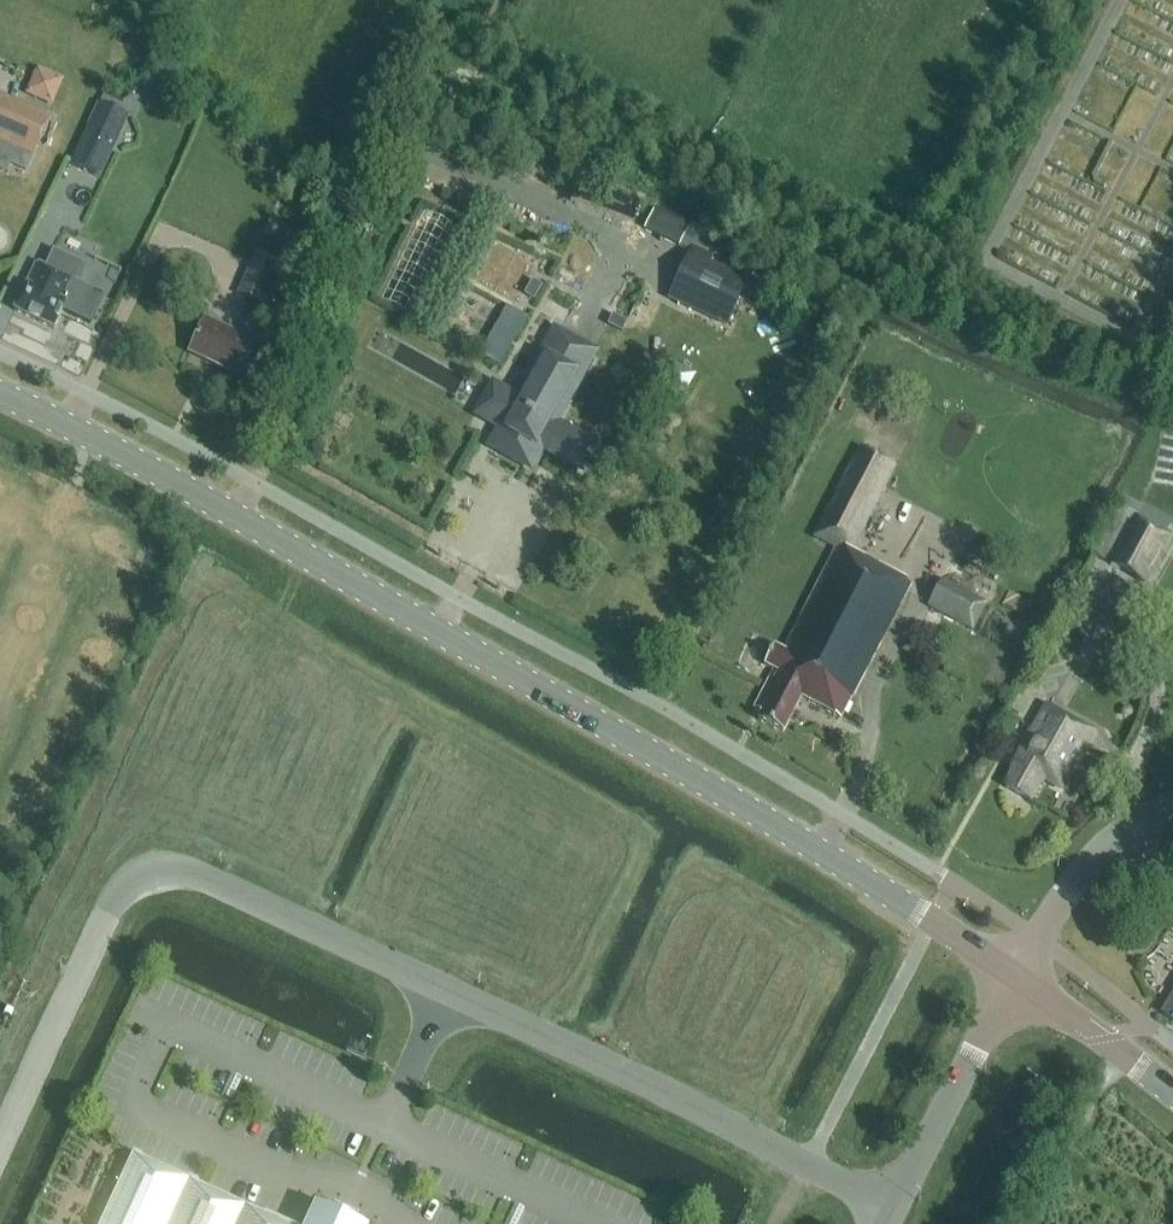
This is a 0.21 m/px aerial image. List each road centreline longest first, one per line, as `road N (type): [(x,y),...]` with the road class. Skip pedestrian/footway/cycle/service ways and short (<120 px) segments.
road 1 (tertiary): [(1011,974),(692,773),(334,568),(0,393)]
road 2 (unclassified): [(894,1208),(446,988),(176,869),(137,877),(115,898),(0,1140)]
road 3 (unclassified): [(894,1208),(1011,974)]
road 4 (unclassified): [(1011,974),(1083,871),(1172,793)]
road 5 (tertiary): [(1172,1094),(1011,974)]

